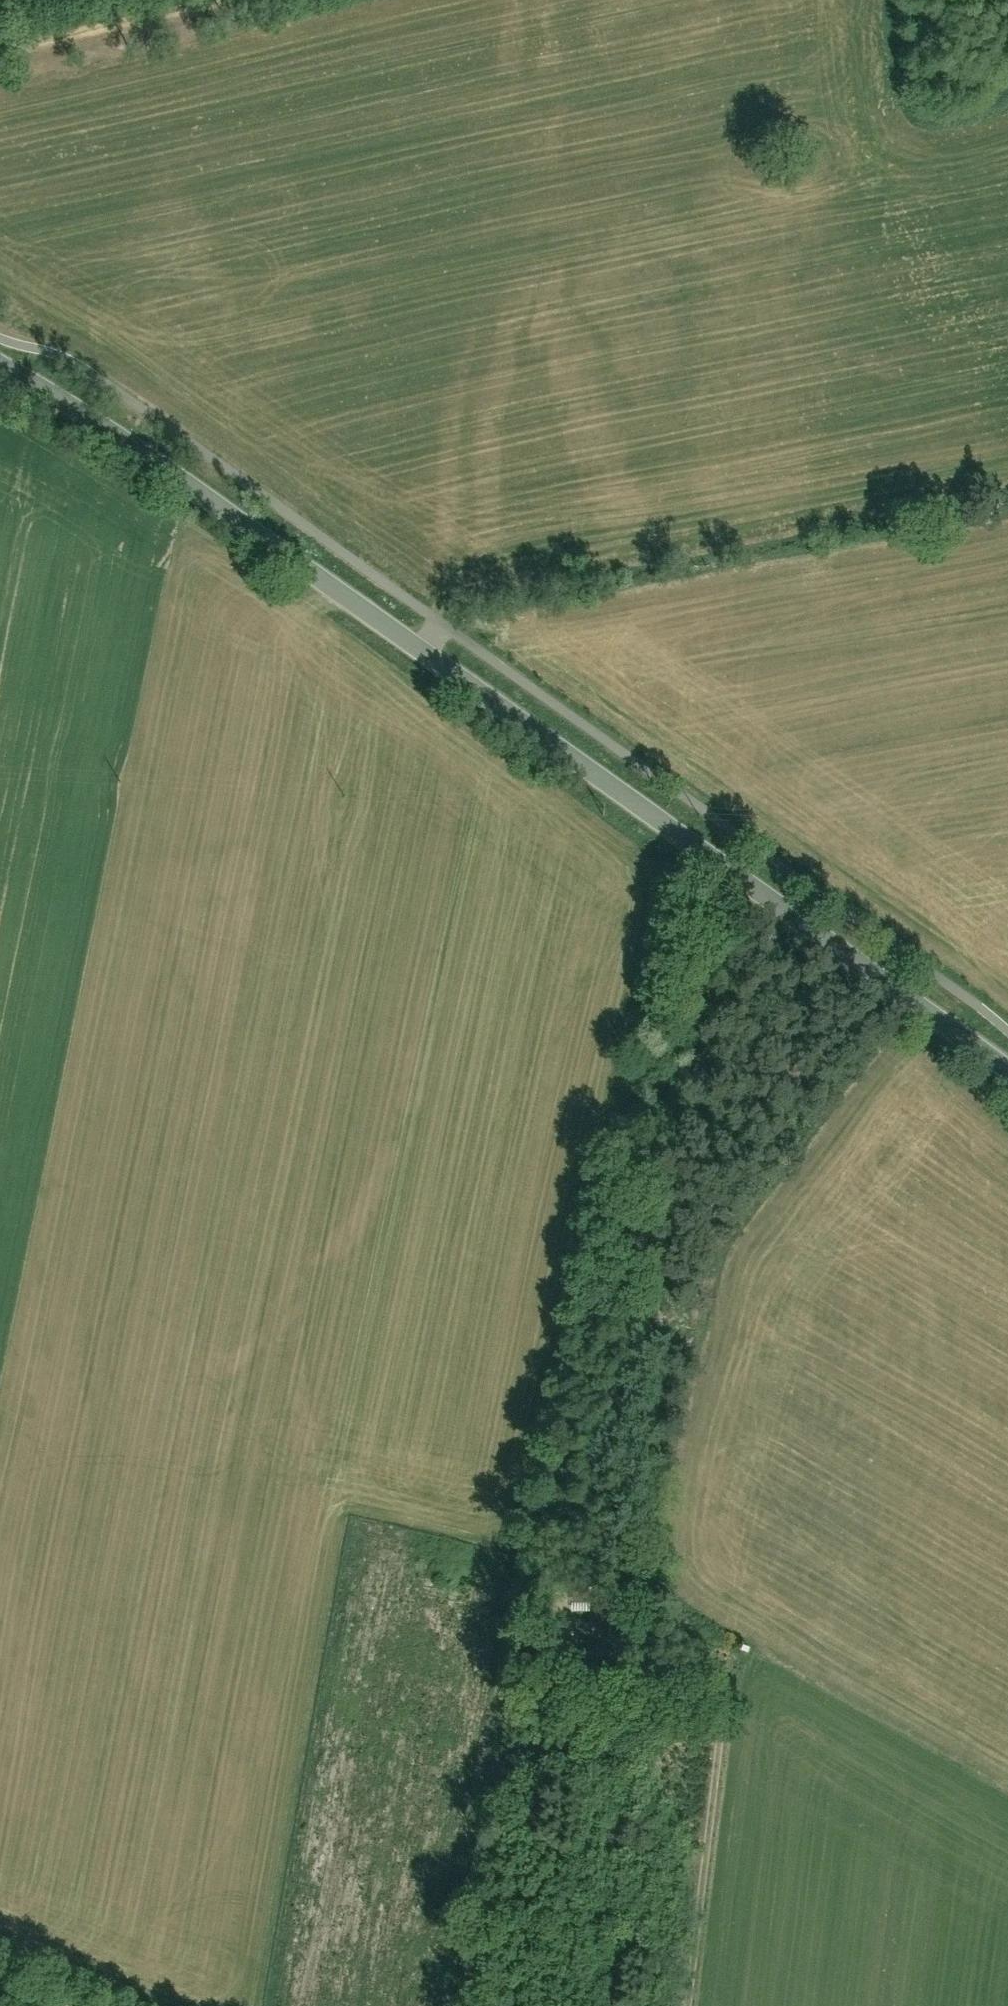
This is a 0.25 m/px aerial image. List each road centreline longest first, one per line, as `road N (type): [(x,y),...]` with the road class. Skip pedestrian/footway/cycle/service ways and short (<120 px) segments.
road 1 (tertiary): [(0,373),(107,434),(270,546),(1007,1071)]
road 2 (track): [(224,0),(0,54)]

